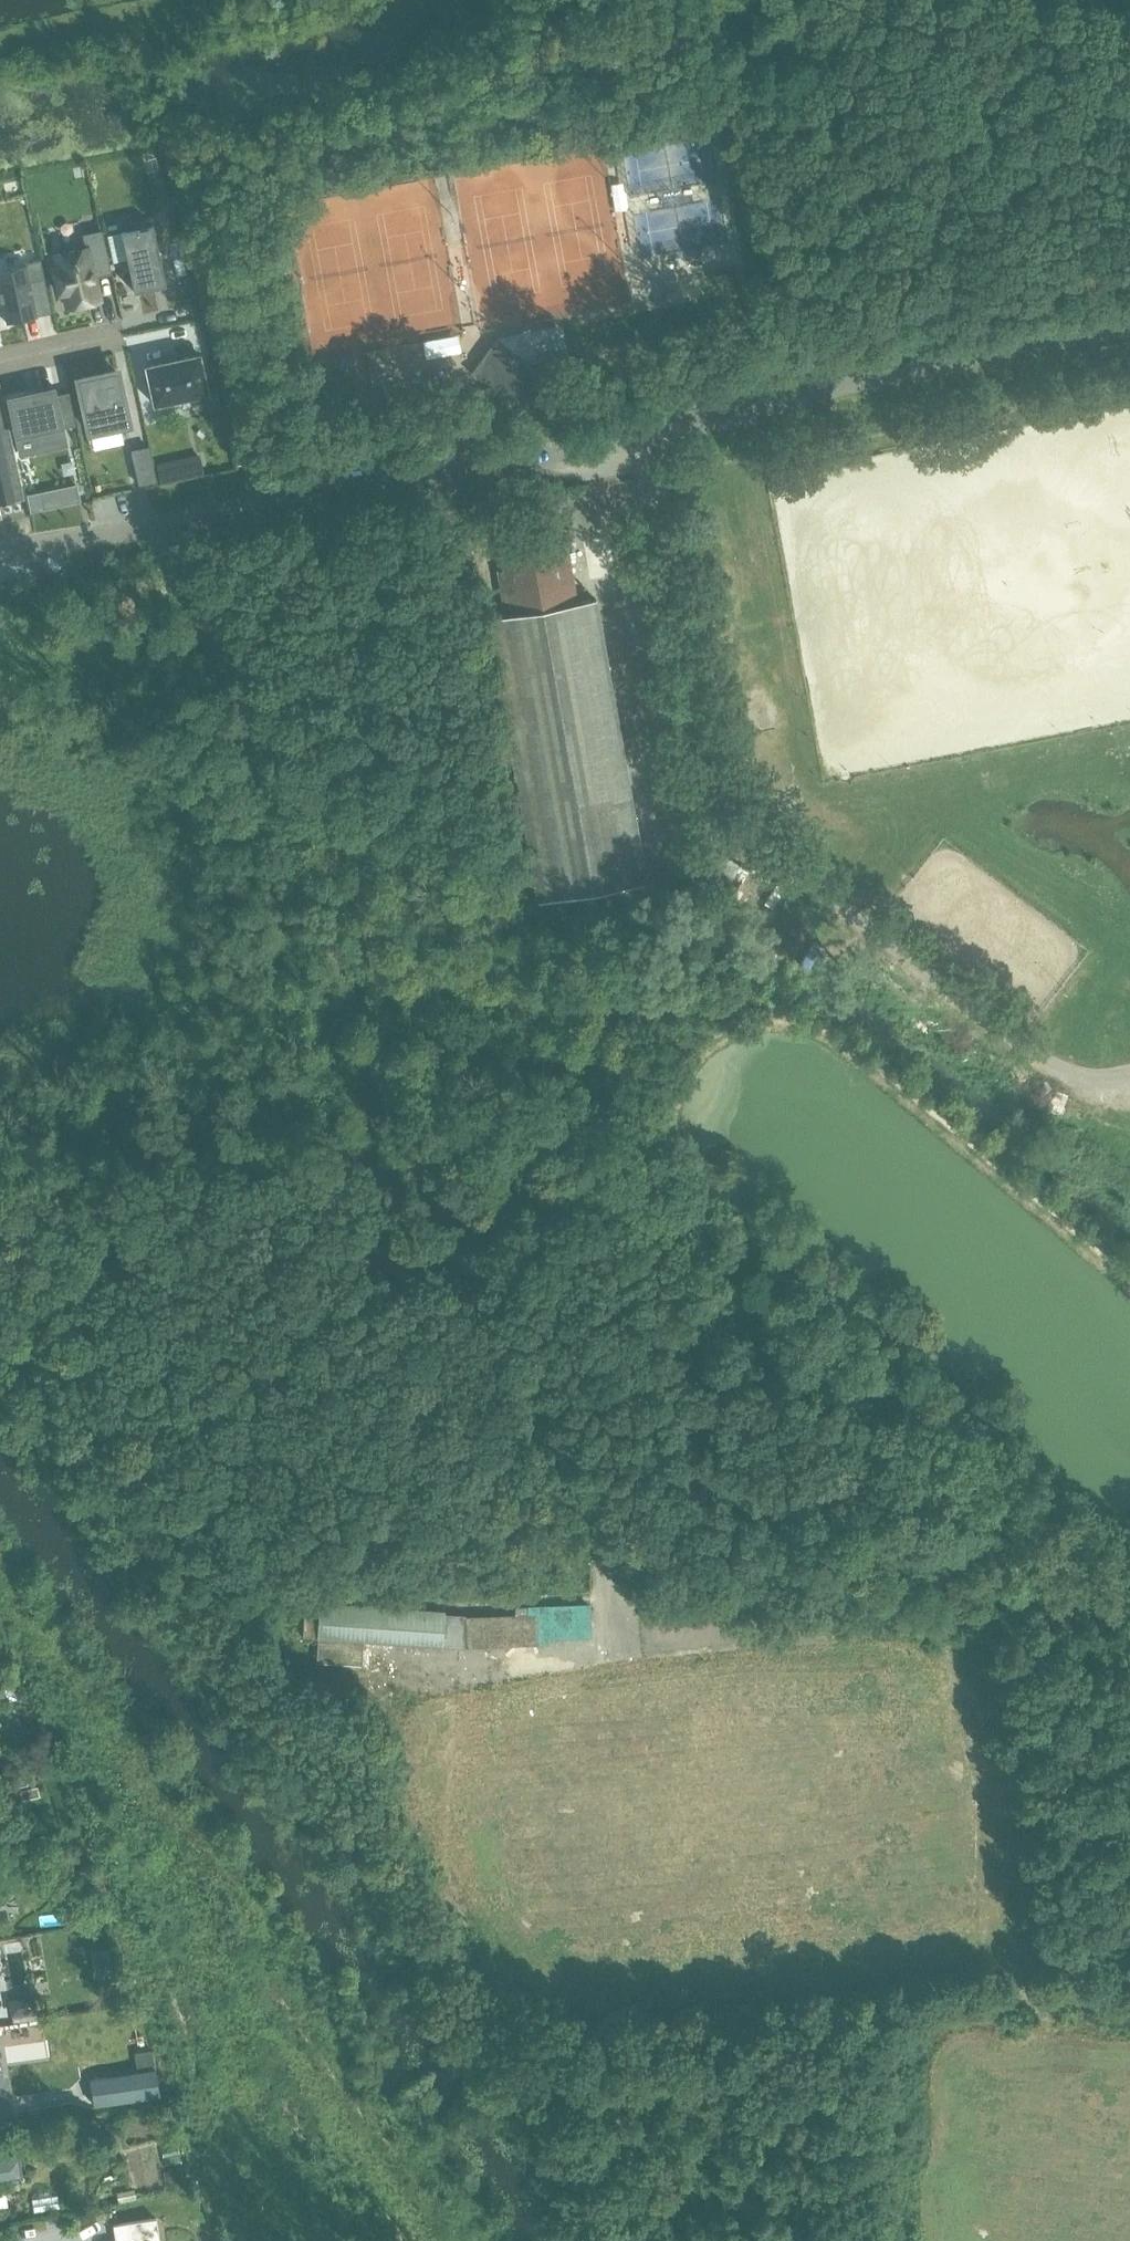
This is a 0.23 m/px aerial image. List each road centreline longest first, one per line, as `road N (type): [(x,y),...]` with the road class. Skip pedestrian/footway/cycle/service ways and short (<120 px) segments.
road 1 (unclassified): [(648,432),(728,817),(1034,1051),(1081,1077),(1129,1075)]
road 2 (unclassified): [(0,553),(255,512),(648,432)]
road 3 (unclassified): [(648,432),(1129,327)]
road 4 (residential): [(0,356),(119,330)]

